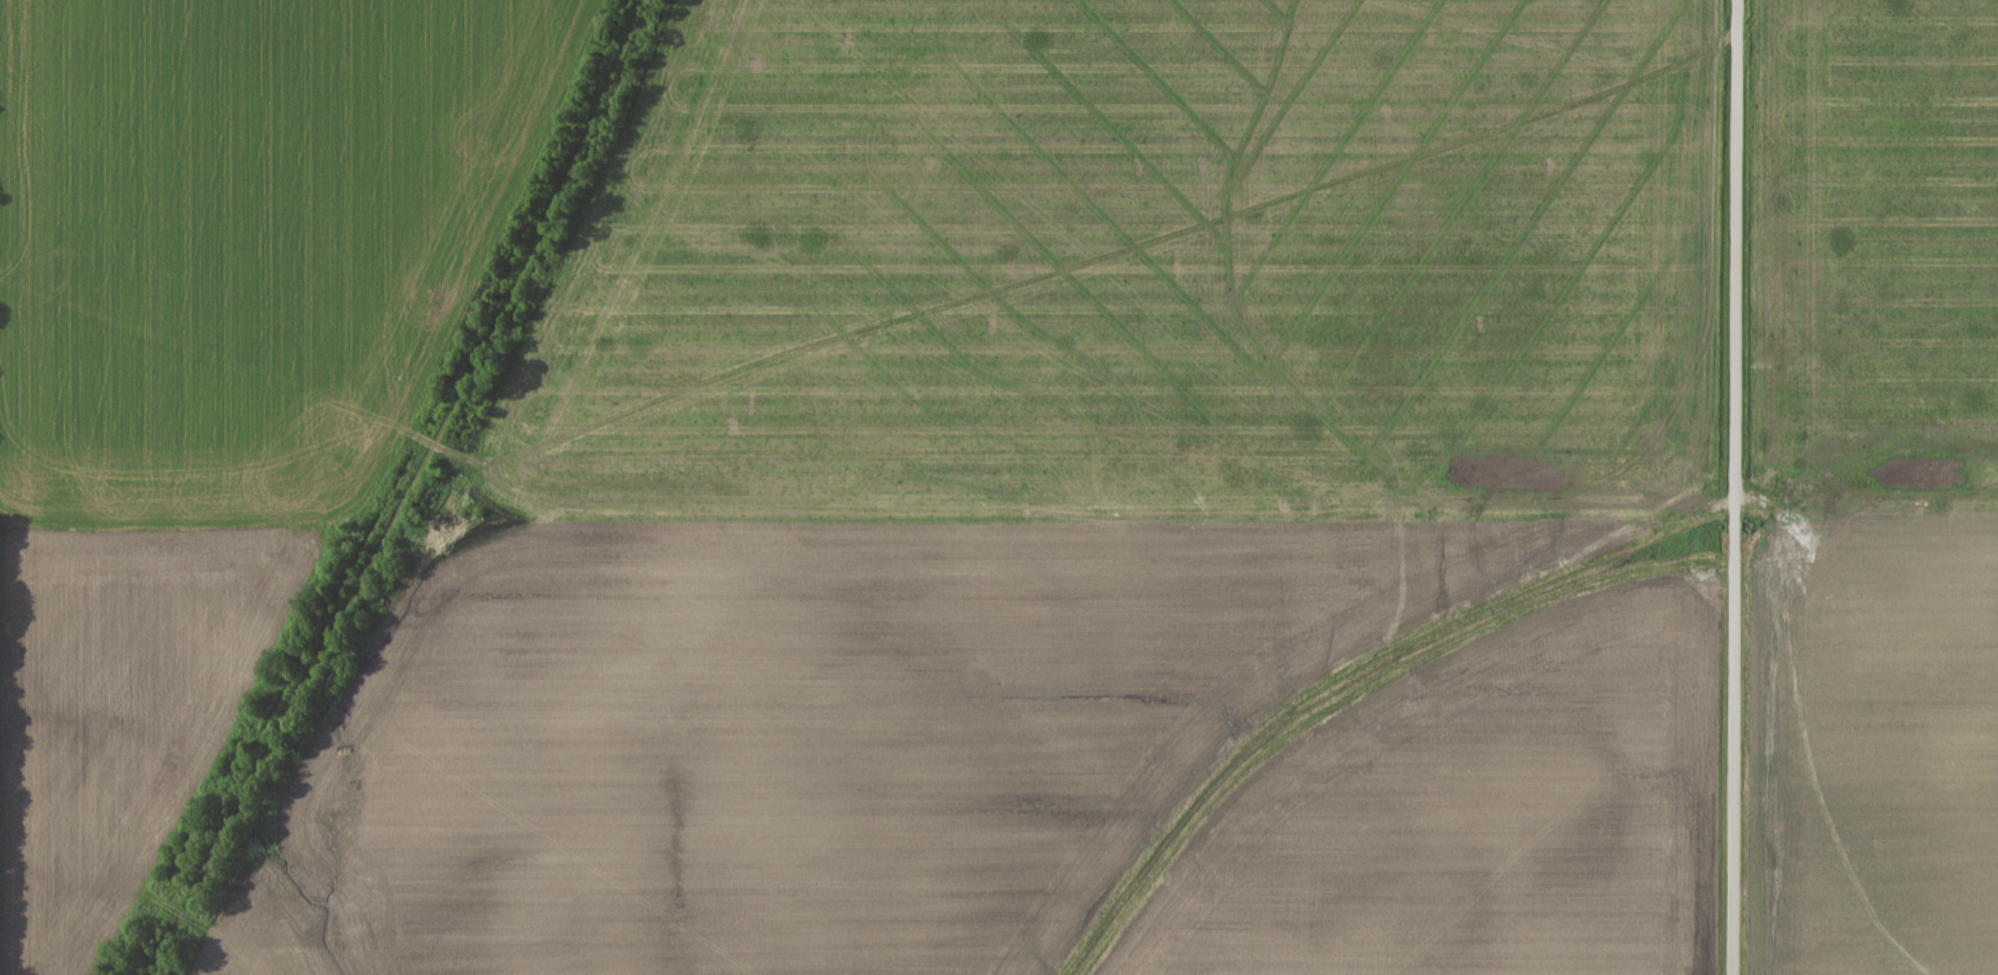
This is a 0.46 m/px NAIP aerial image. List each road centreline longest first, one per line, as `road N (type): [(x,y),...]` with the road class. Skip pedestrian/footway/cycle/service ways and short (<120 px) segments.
road 1 (residential): [(1740,974),(1744,0)]

